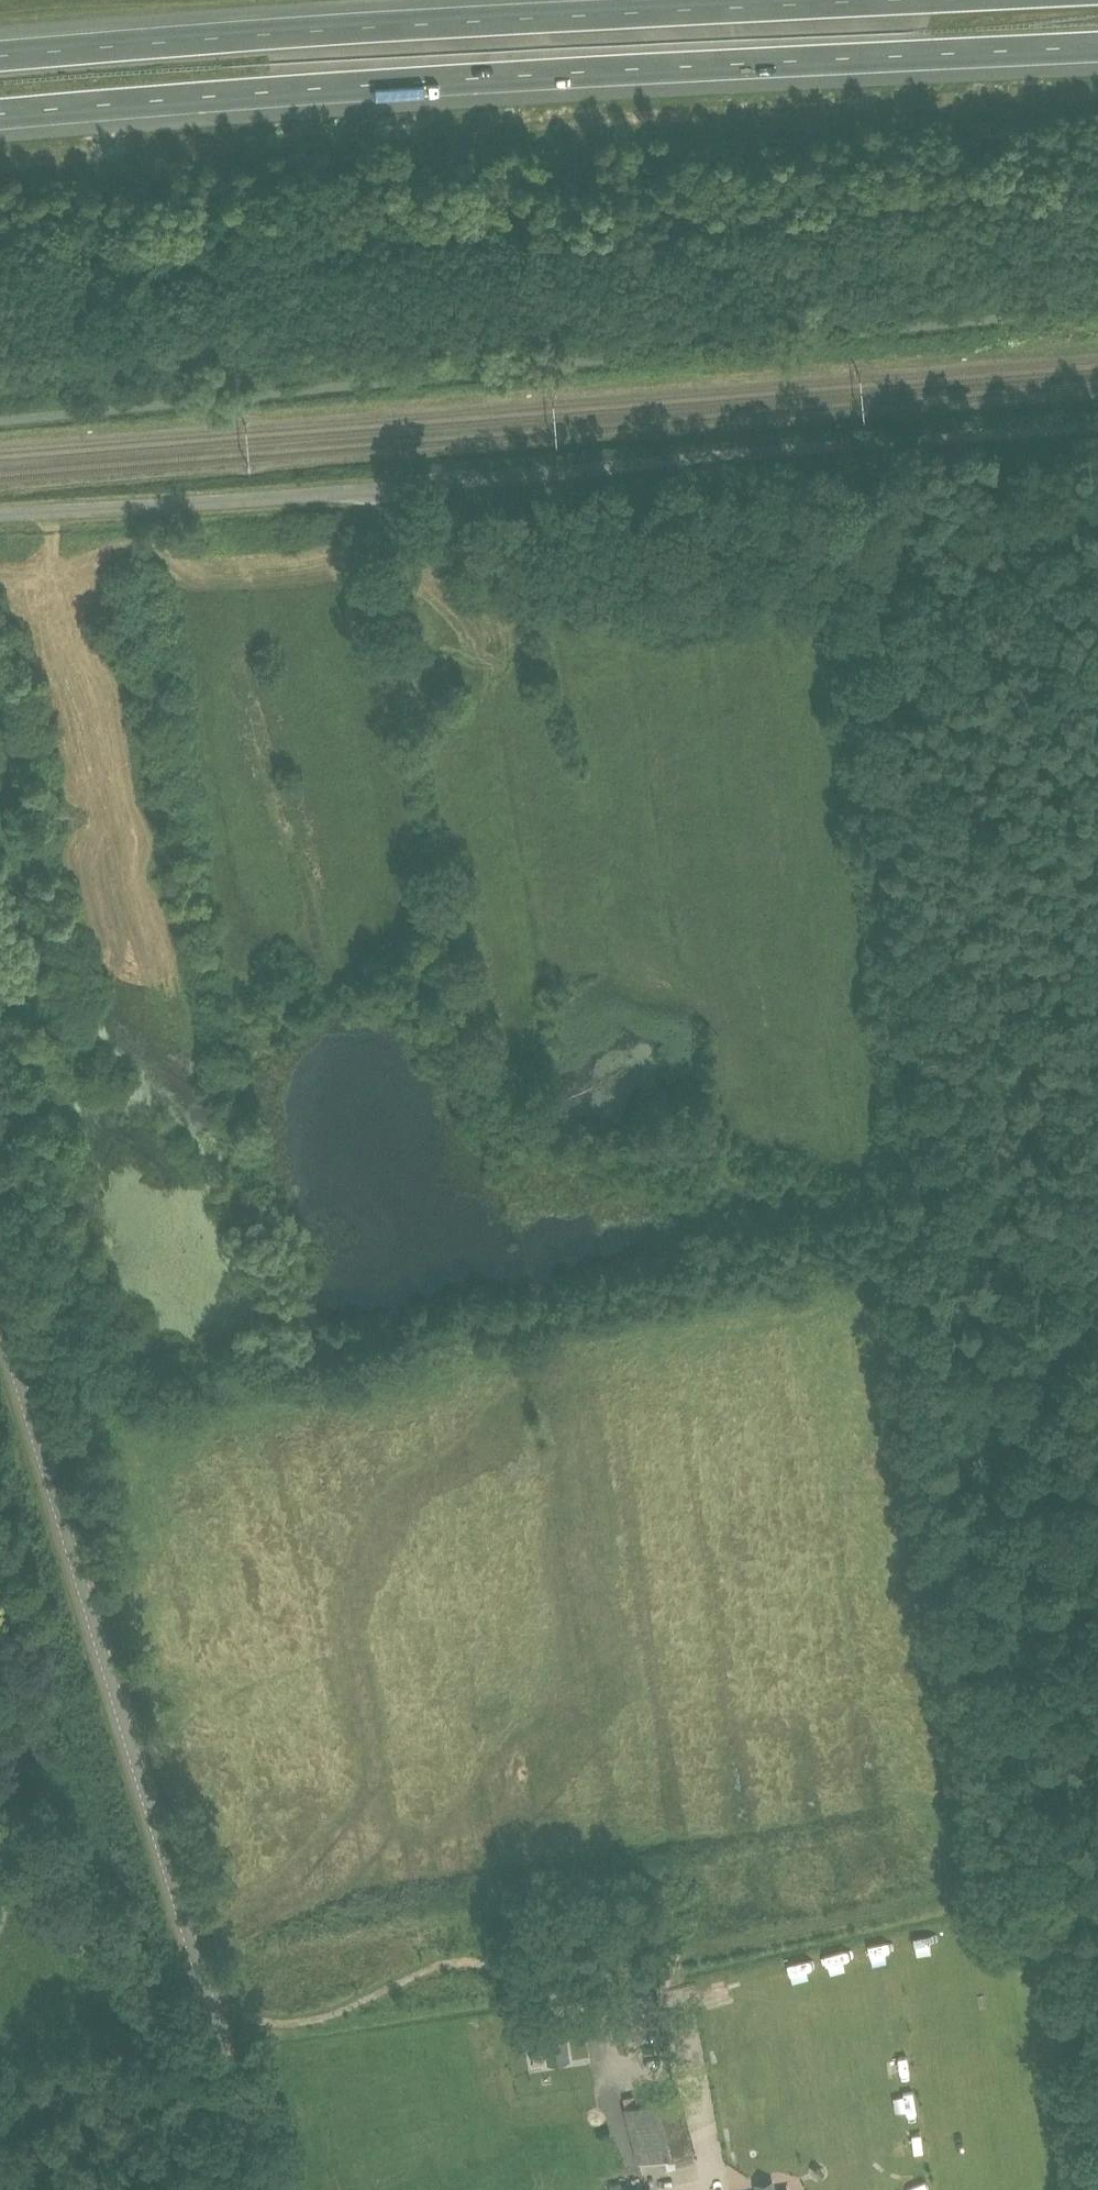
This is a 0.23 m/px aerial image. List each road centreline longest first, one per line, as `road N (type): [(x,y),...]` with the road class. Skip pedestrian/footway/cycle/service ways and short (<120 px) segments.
road 1 (unclassified): [(0,516),(1097,429)]
road 2 (motorway): [(0,118),(409,83),(1097,46)]
road 3 (tertiary): [(259,2189),(191,1939),(0,1323)]
road 4 (motorway): [(773,0),(0,52)]

